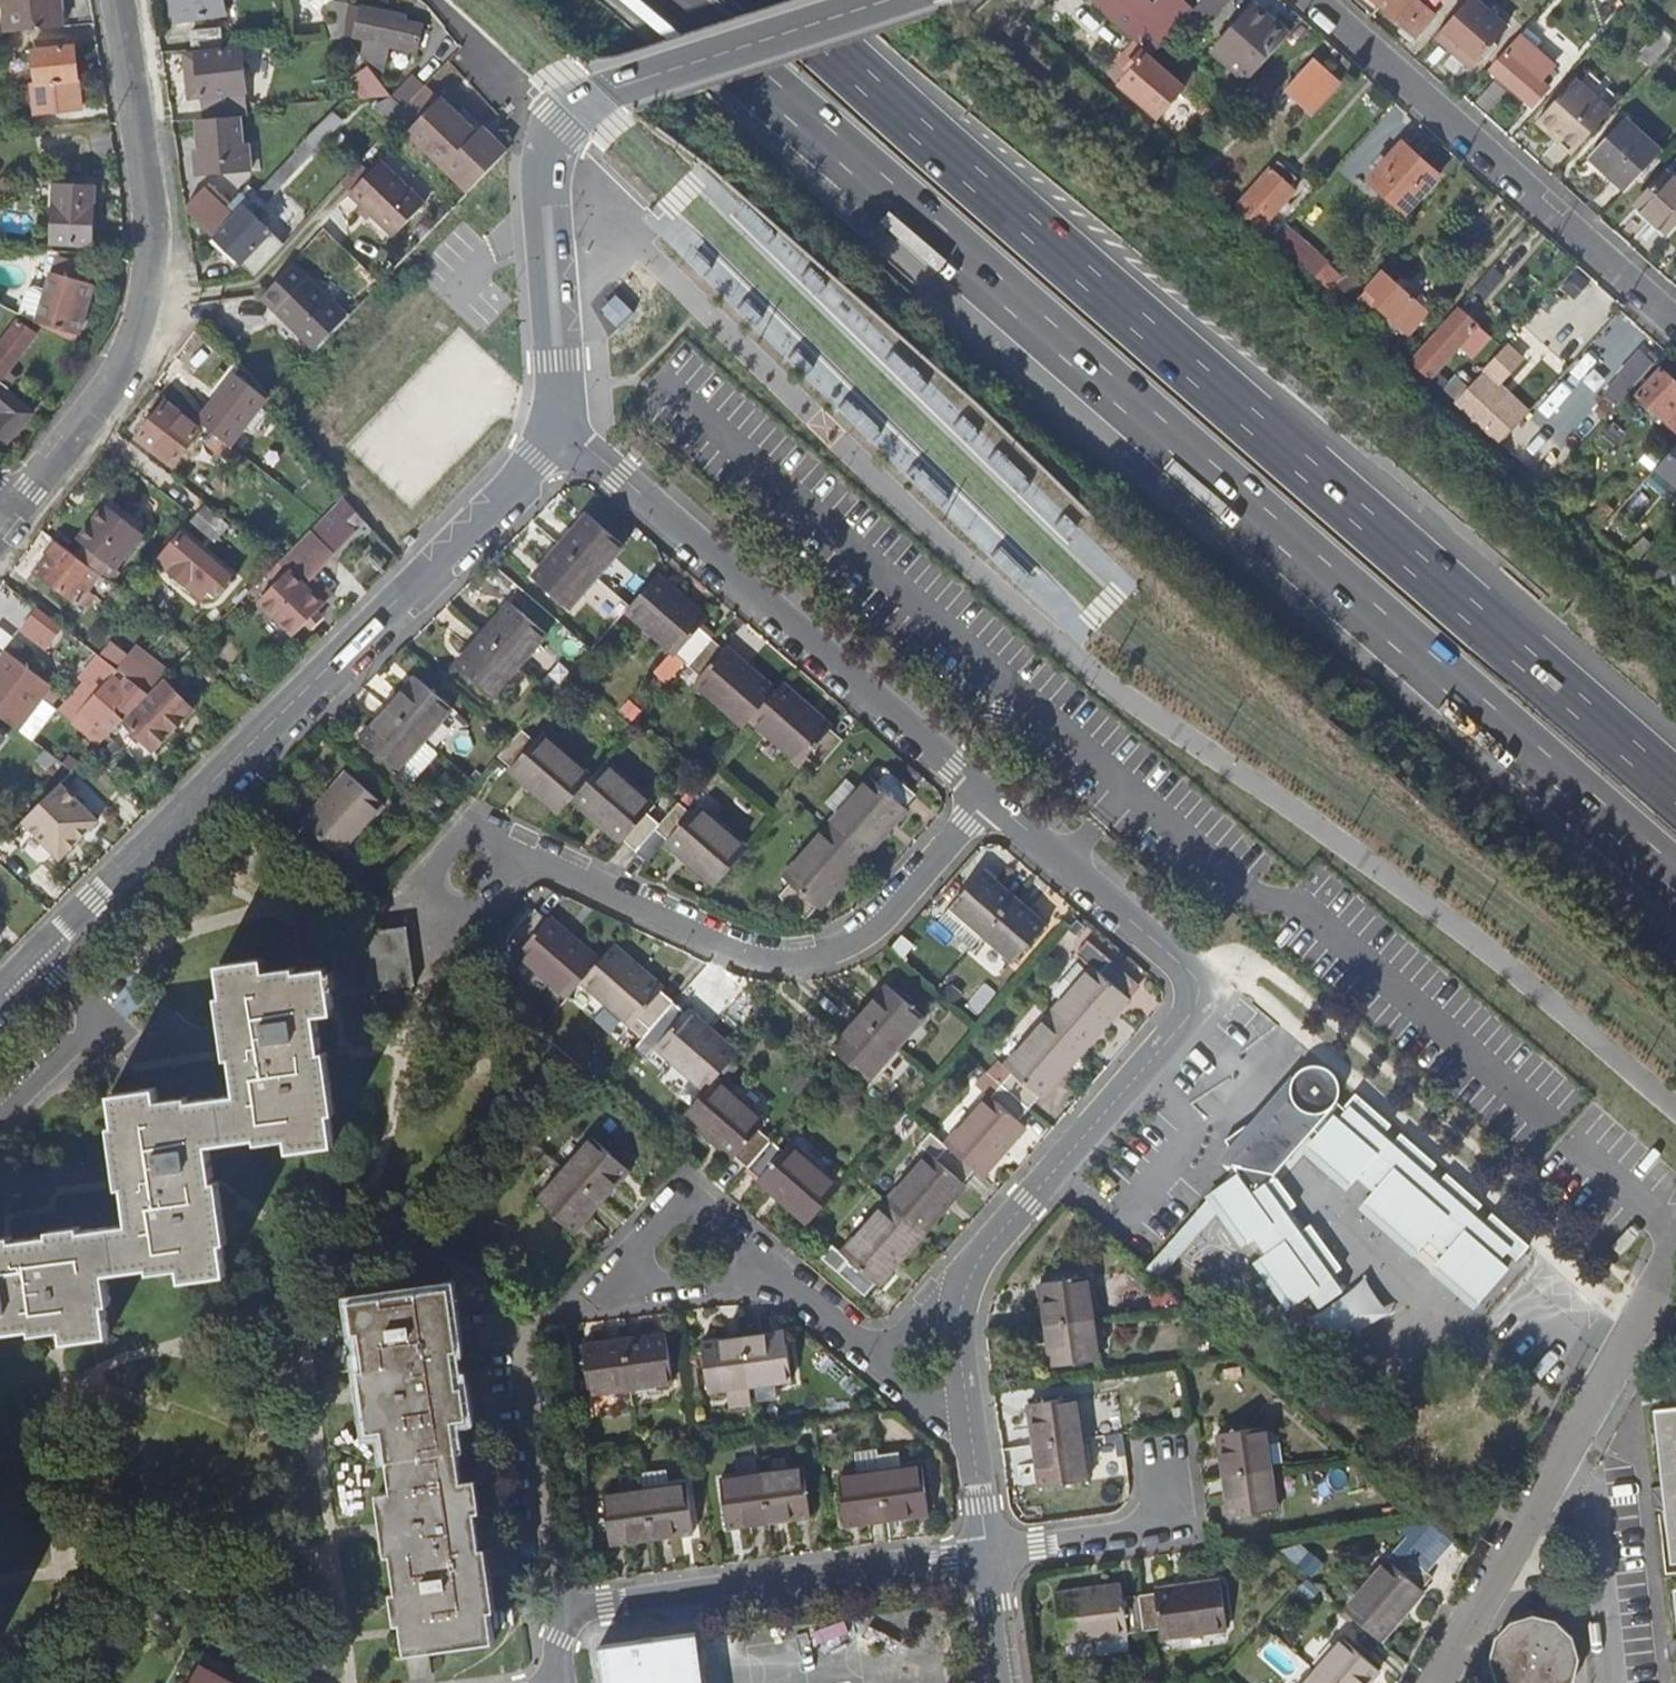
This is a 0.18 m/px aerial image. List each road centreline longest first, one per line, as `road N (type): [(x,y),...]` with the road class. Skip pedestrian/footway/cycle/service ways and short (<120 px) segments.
road 1 (motorway): [(671,0),(1675,875)]
road 2 (motorway): [(1675,783),(779,0)]
road 3 (residential): [(0,991),(539,461),(560,428)]
road 4 (residential): [(982,796),(857,935),(822,950),(742,952),(479,847),(411,930)]
road 5 (residential): [(961,1273),(1206,983),(982,796)]
road 6 (residential): [(560,428),(568,394),(546,194),(554,154),(582,108),(612,85),(882,0)]
road 7 (residential): [(13,516),(150,327),(159,232),(122,0)]
road 8 (residential): [(982,796),(560,428)]
road 9 (unclassified): [(1675,324),(1312,0)]
road 10 (residential): [(1440,1682),(1655,1300)]
road 11 (residential): [(564,1612),(977,1559)]
road 12 (residential): [(771,1280),(576,1307),(673,1200)]
road 13 (residential): [(530,1331),(564,1612)]
road 14 (residential): [(977,1559),(1203,1529)]
road 15 (residential): [(961,1437),(947,1308),(961,1273)]
road 16 (residential): [(771,1280),(883,1371)]
road 17 (residential): [(673,1200),(771,1280)]
road 18 (residential): [(883,1371),(961,1273)]
road 19 (residential): [(977,1559),(997,1682)]
road 20 (residential): [(977,1559),(961,1437)]

